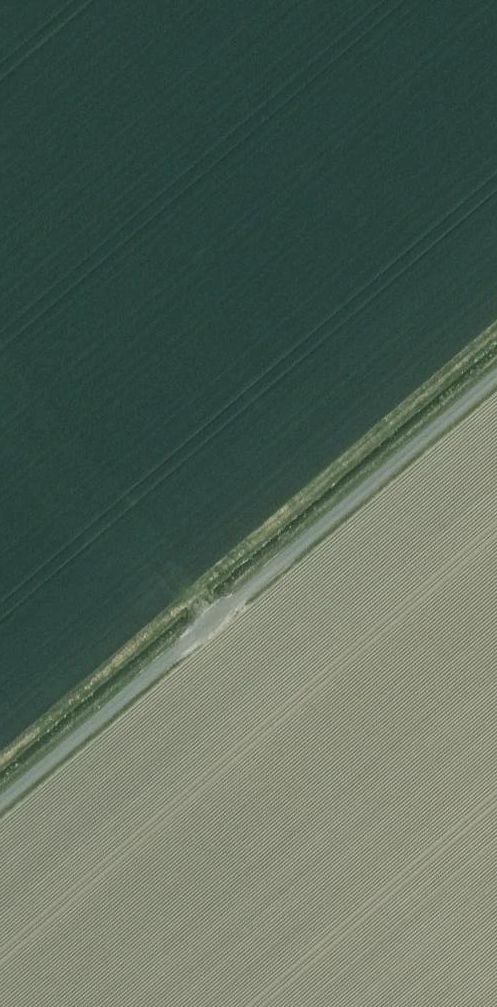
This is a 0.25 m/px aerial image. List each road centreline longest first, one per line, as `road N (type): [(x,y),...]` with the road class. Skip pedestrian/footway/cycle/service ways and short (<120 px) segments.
road 1 (unclassified): [(0,802),(496,366)]

